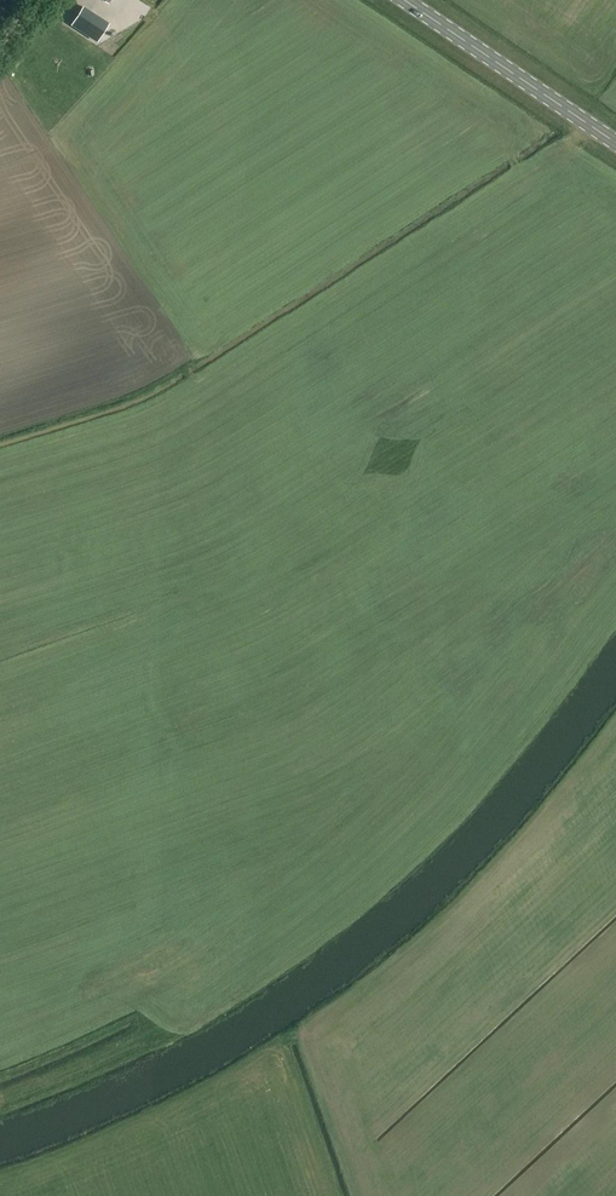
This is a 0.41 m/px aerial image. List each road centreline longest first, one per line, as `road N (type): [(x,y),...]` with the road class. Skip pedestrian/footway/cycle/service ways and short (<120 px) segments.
road 1 (primary): [(615,143),(404,0)]

